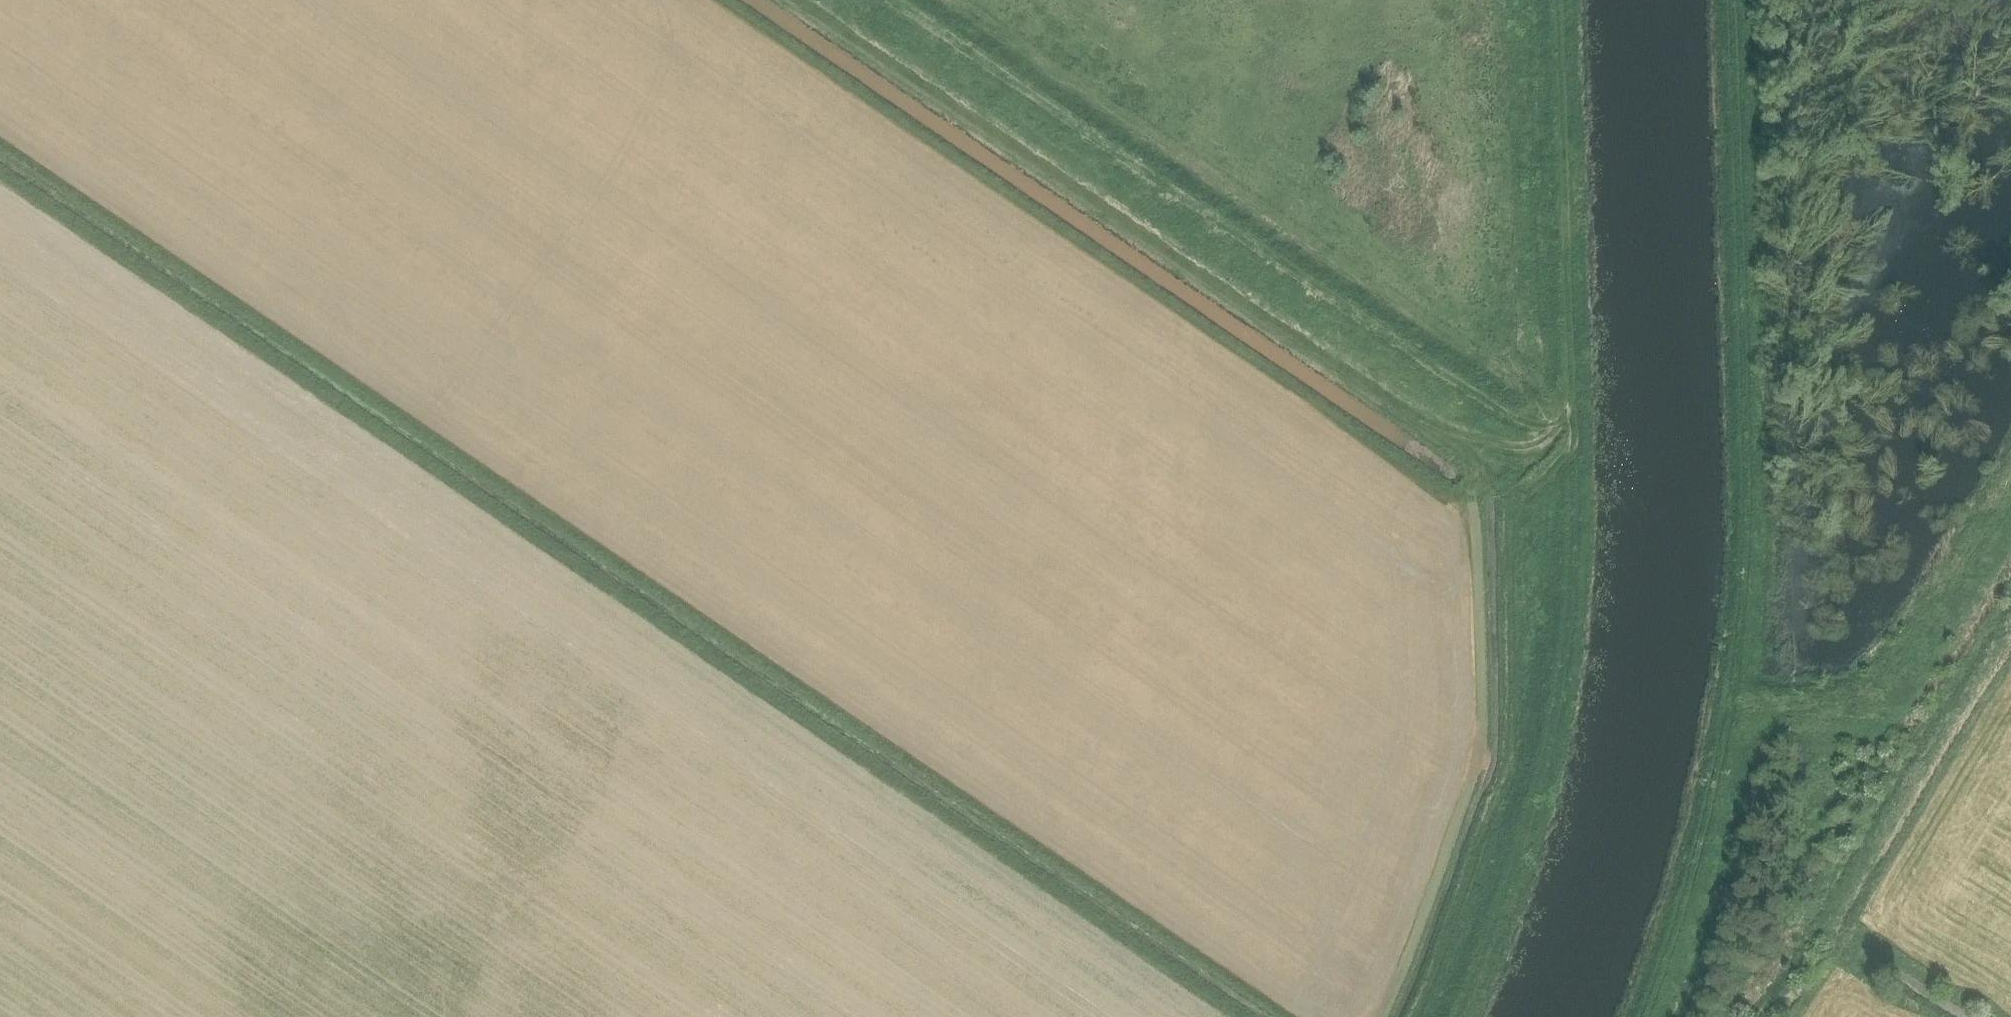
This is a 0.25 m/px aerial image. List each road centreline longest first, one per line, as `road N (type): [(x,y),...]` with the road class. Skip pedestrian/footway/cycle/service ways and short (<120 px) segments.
road 1 (track): [(1736,0),(1746,236),(1742,590),(1698,845),(1644,1016)]
road 2 (track): [(1543,441),(1557,404),(1549,0)]

